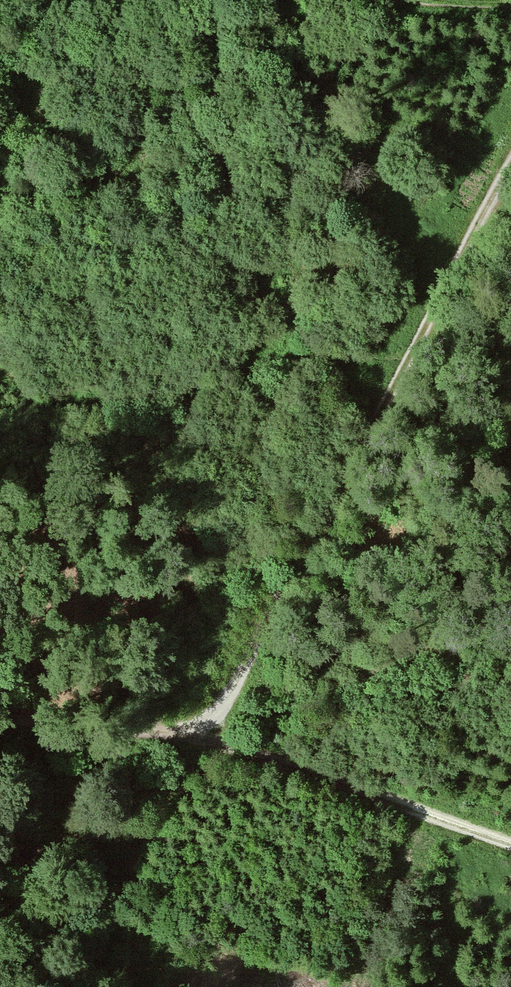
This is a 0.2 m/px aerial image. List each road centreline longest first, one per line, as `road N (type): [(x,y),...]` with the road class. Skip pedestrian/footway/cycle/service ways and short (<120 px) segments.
road 1 (track): [(209,735),(510,162)]
road 2 (track): [(510,845),(209,735),(0,718)]

